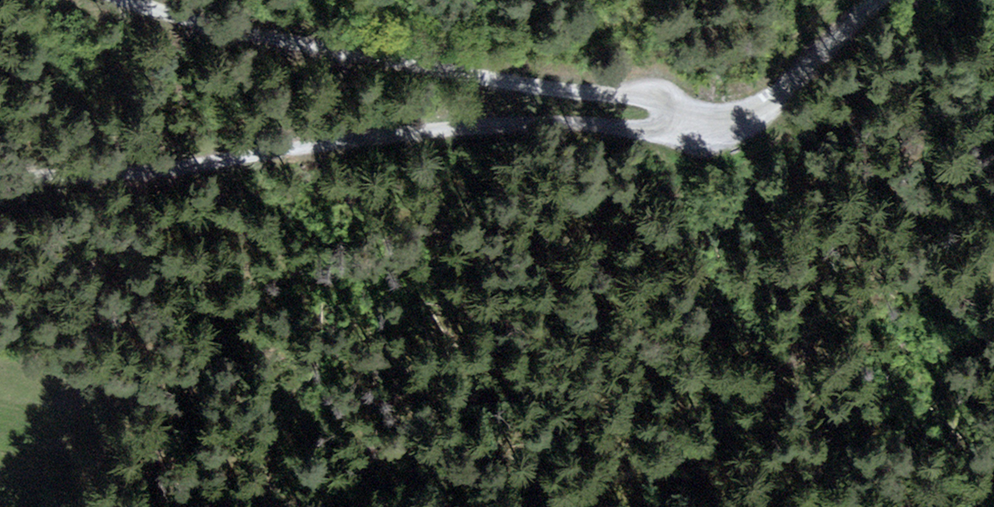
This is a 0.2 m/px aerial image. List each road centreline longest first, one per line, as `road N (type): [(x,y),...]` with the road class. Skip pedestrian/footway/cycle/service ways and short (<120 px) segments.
road 1 (track): [(0,172),(135,175),(428,132),(659,129),(715,120)]
road 2 (track): [(112,0),(294,48),(636,99),(715,120)]
road 3 (track): [(715,120),(775,100),(881,0)]

